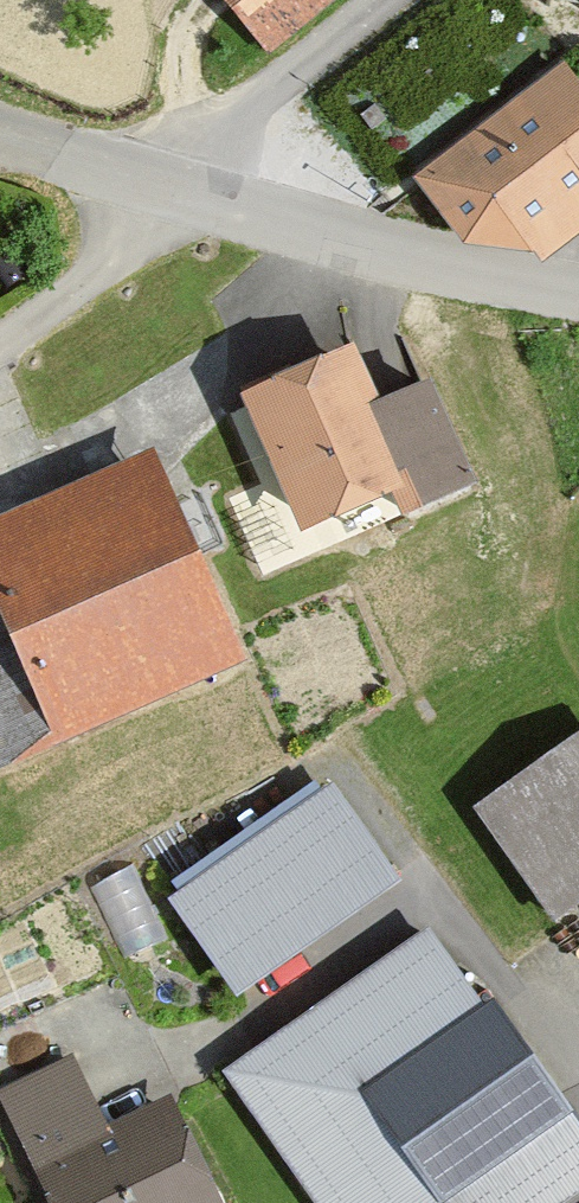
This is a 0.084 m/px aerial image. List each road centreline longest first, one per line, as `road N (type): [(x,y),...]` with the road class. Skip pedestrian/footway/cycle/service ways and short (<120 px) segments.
road 1 (residential): [(578,288),(179,188)]
road 2 (residential): [(179,188),(91,279),(0,340)]
road 3 (residential): [(179,188),(0,134)]

